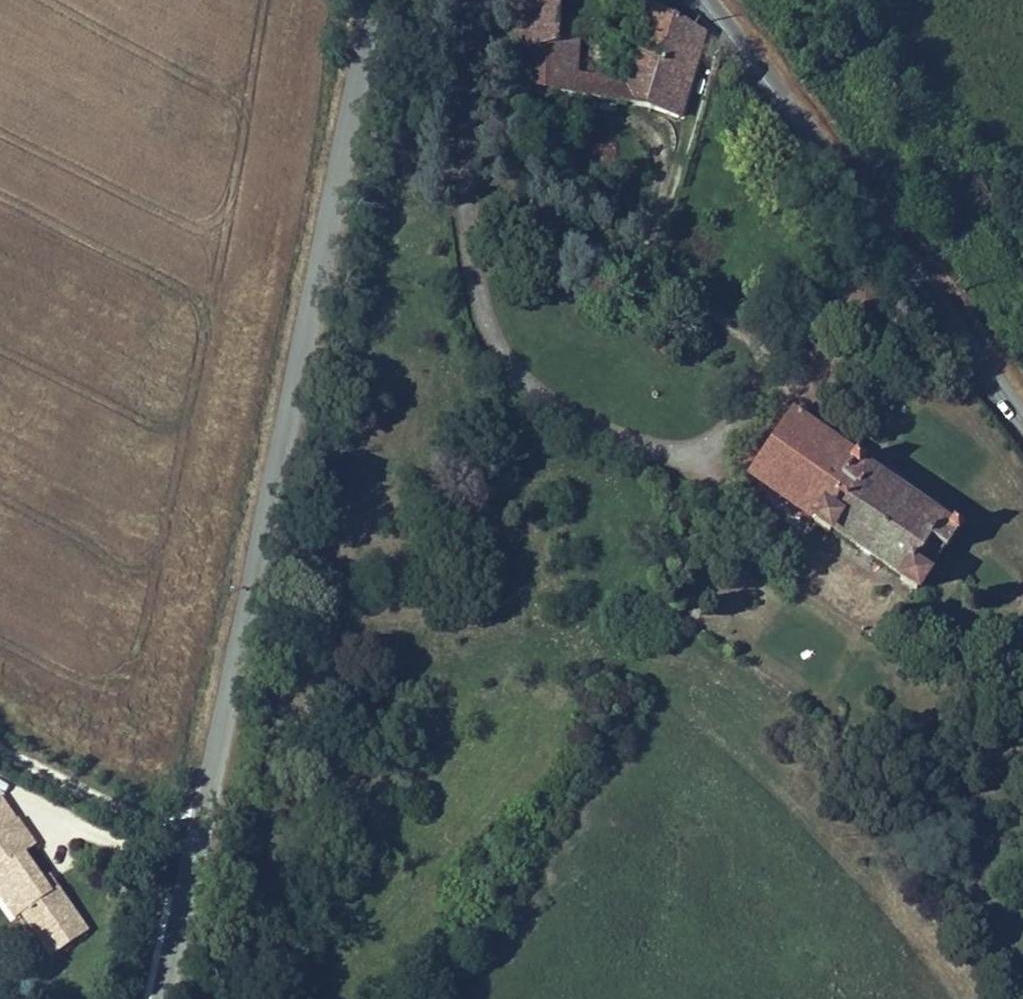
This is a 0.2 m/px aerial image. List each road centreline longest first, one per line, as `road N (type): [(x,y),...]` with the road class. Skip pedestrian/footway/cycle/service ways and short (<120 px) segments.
road 1 (unclassified): [(376,0),(164,998)]
road 2 (tertiary): [(701,0),(1022,423)]

